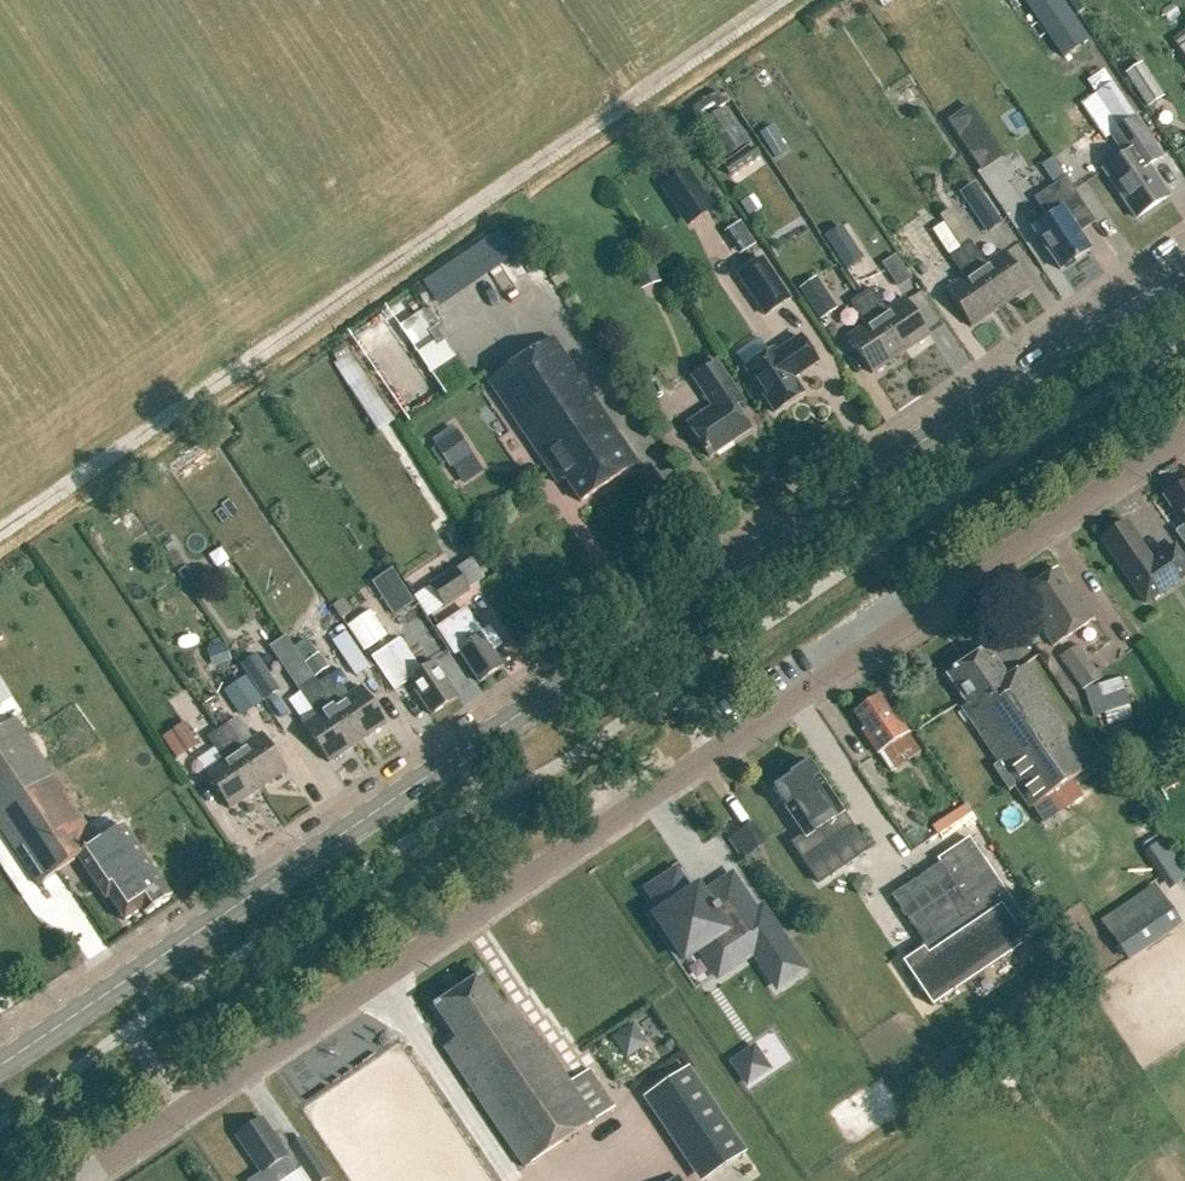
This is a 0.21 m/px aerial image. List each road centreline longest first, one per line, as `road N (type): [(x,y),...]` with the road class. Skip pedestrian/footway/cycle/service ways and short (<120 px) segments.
road 1 (secondary): [(0,1064),(1184,265)]
road 2 (unclassified): [(75,1180),(1184,431)]

